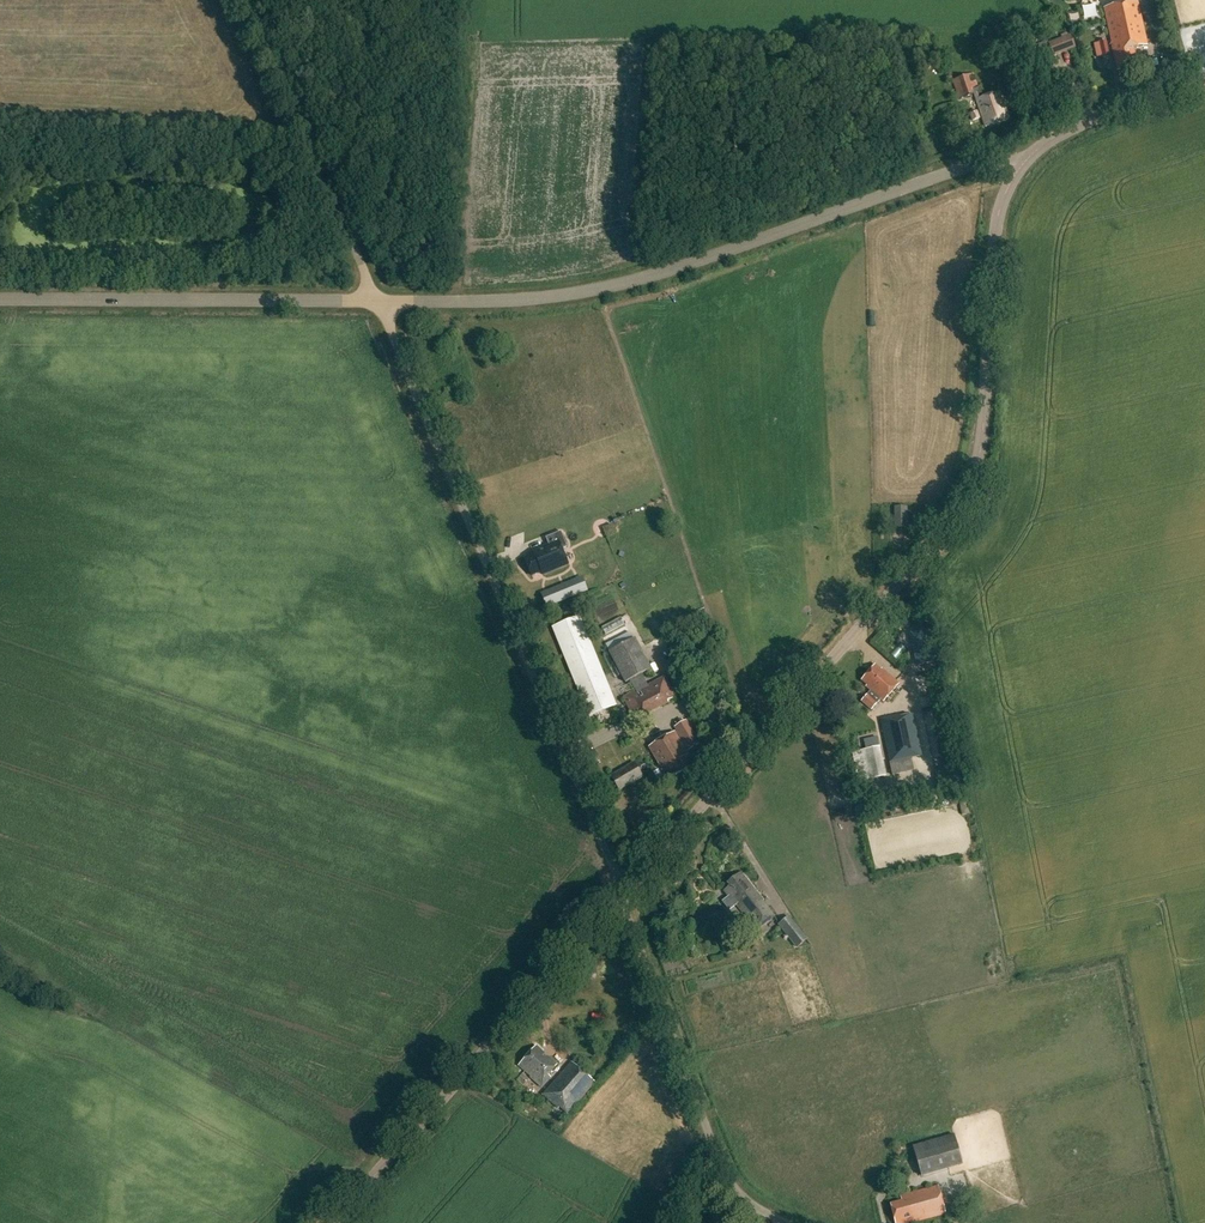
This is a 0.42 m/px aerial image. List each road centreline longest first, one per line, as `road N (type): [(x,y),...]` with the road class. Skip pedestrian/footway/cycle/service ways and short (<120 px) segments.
road 1 (tertiary): [(620,897),(960,504),(982,430),(994,230),(1017,170)]
road 2 (tertiary): [(377,301),(501,301),(639,282),(970,166),(992,160),(1017,170)]
road 3 (unclassified): [(620,897),(377,301)]
road 4 (tertiary): [(330,1222),(620,897)]
road 5 (unclassified): [(791,1222),(735,1190),(722,1170),(620,897)]
road 6 (tertiary): [(377,301),(0,299)]
road 7 (unclassified): [(377,301),(248,0)]
road 8 (tertiary): [(1017,170),(1082,122),(1204,77)]

